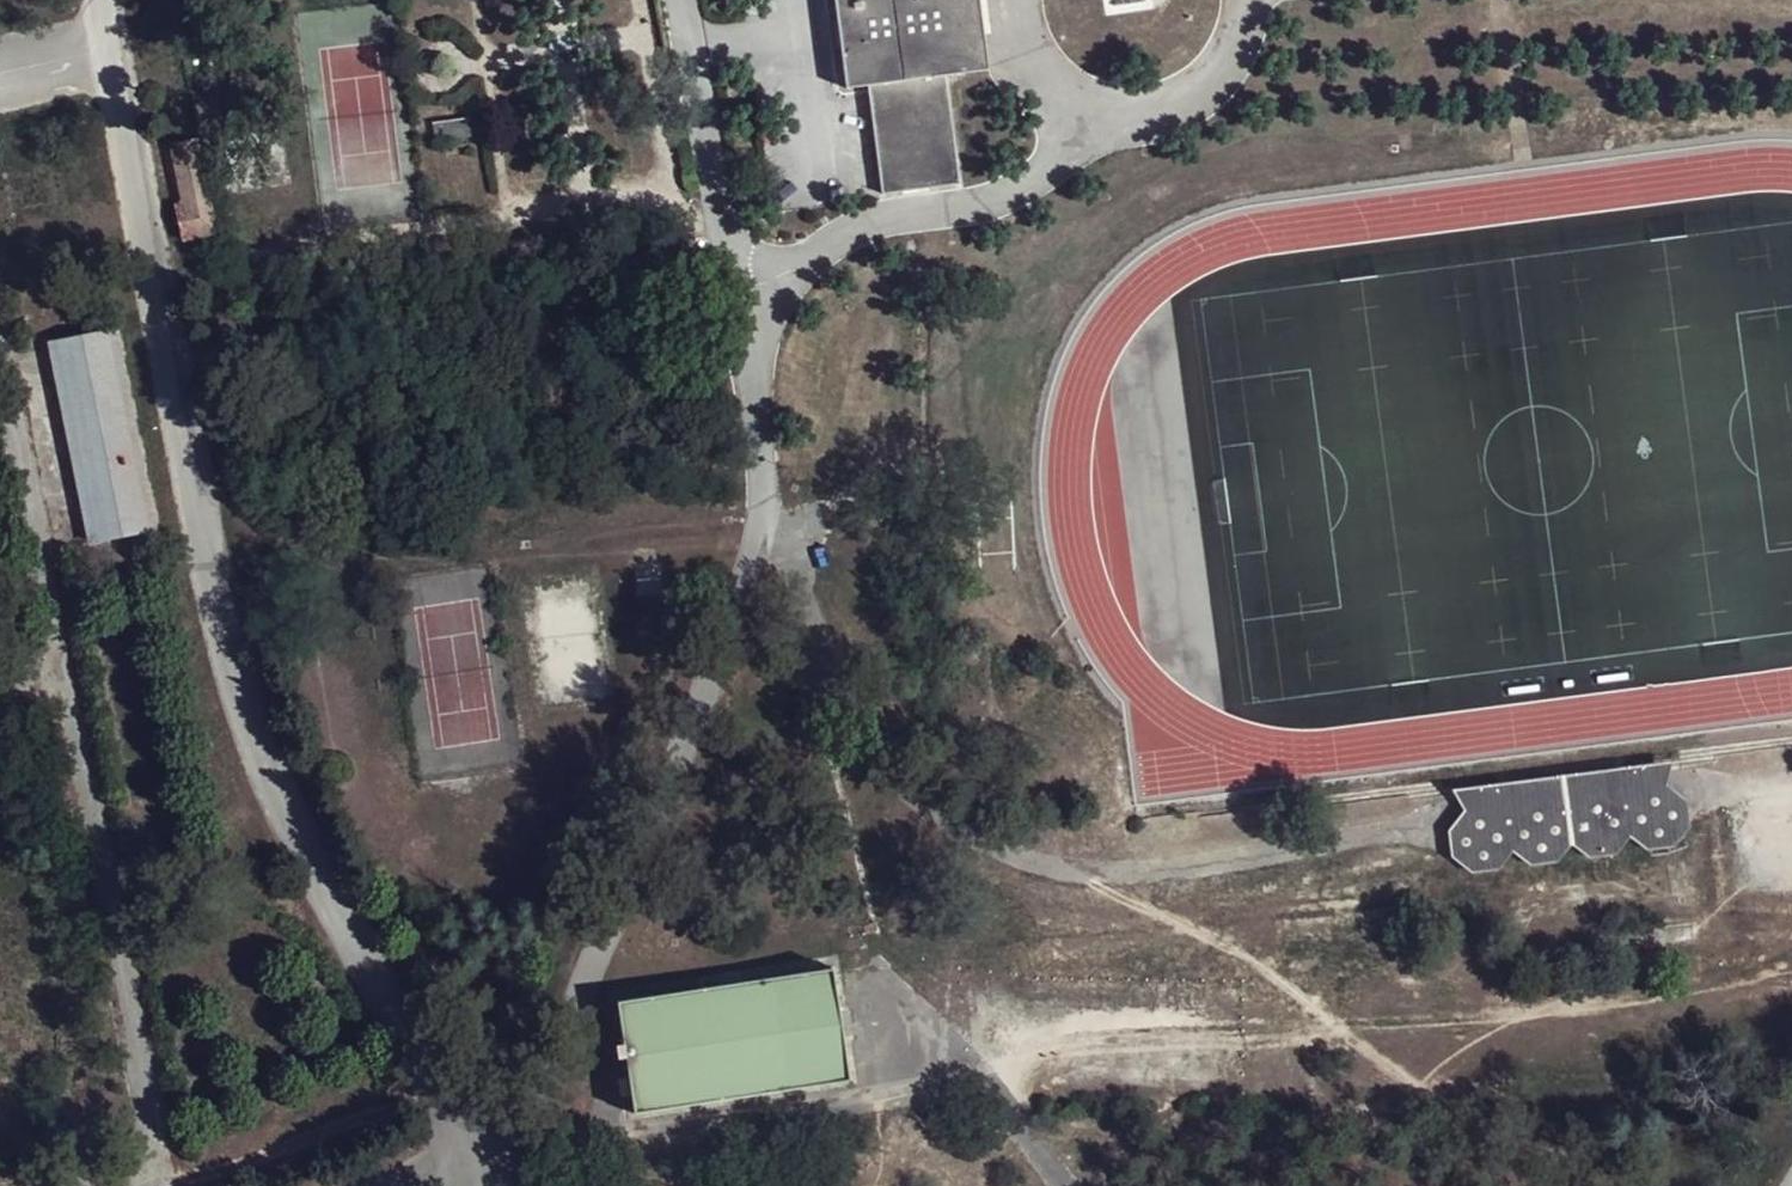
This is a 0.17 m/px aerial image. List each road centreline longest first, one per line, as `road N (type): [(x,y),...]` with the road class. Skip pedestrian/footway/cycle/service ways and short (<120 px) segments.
road 1 (unclassified): [(107,0),(242,705),(455,1093),(461,1185)]

